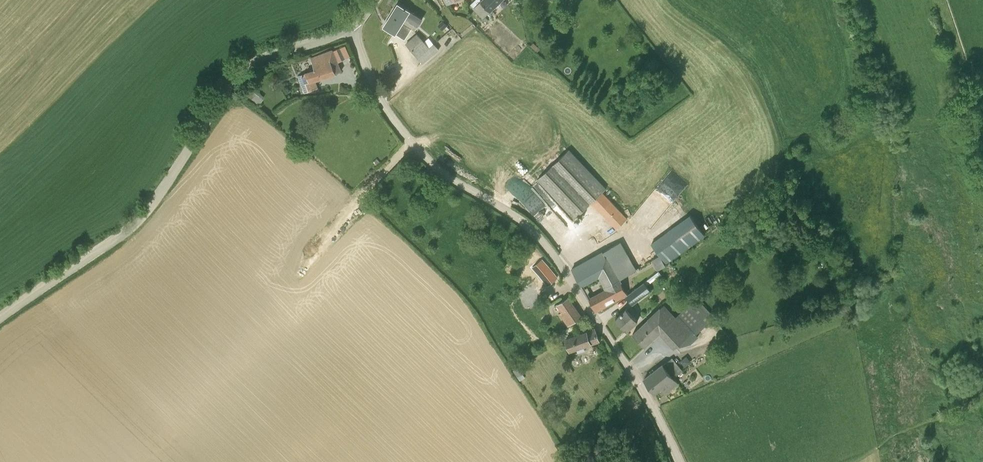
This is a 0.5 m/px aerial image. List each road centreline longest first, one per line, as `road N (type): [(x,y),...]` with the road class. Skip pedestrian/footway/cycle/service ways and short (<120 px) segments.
road 1 (unclassified): [(679,461),(645,394),(547,247),(517,217),(419,151),(379,96),(351,27)]
road 2 (tertiary): [(0,318),(139,218),(246,67),(351,27)]
road 3 (track): [(300,281),(413,144)]

